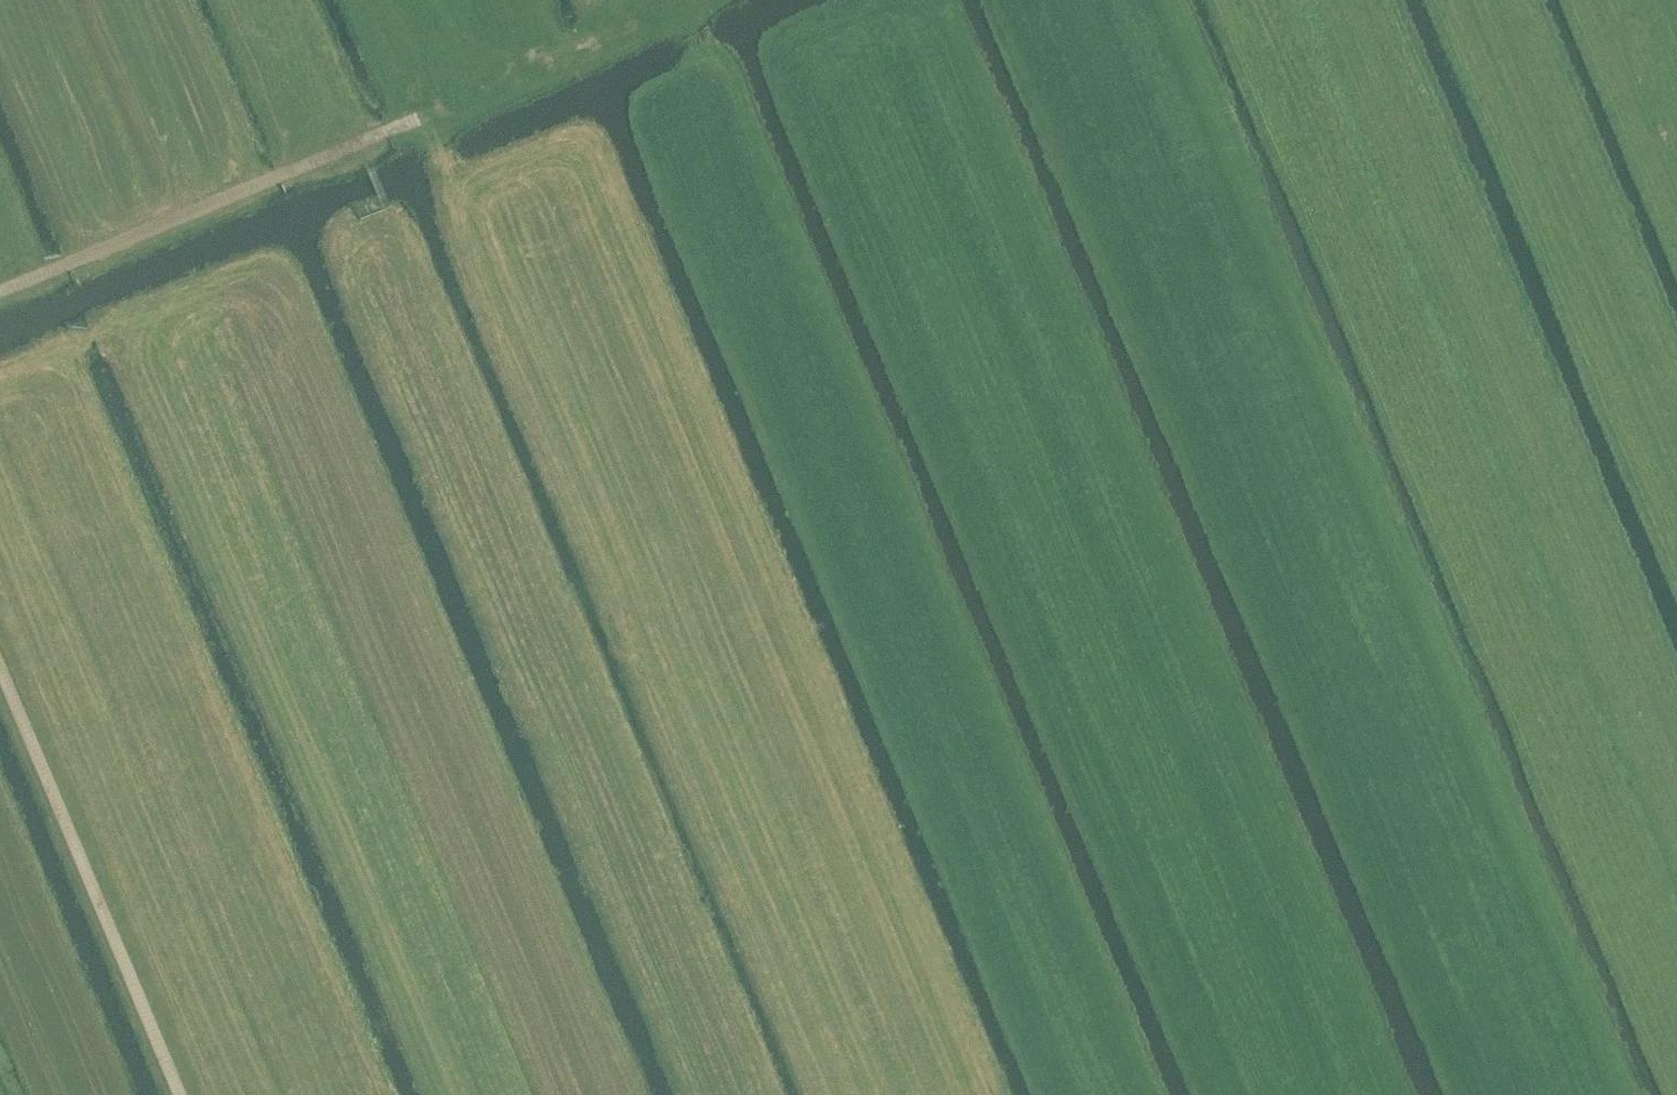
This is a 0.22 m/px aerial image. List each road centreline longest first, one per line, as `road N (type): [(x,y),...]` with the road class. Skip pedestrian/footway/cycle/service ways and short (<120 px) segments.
road 1 (track): [(181,1094),(0,666)]
road 2 (track): [(0,293),(422,118)]

